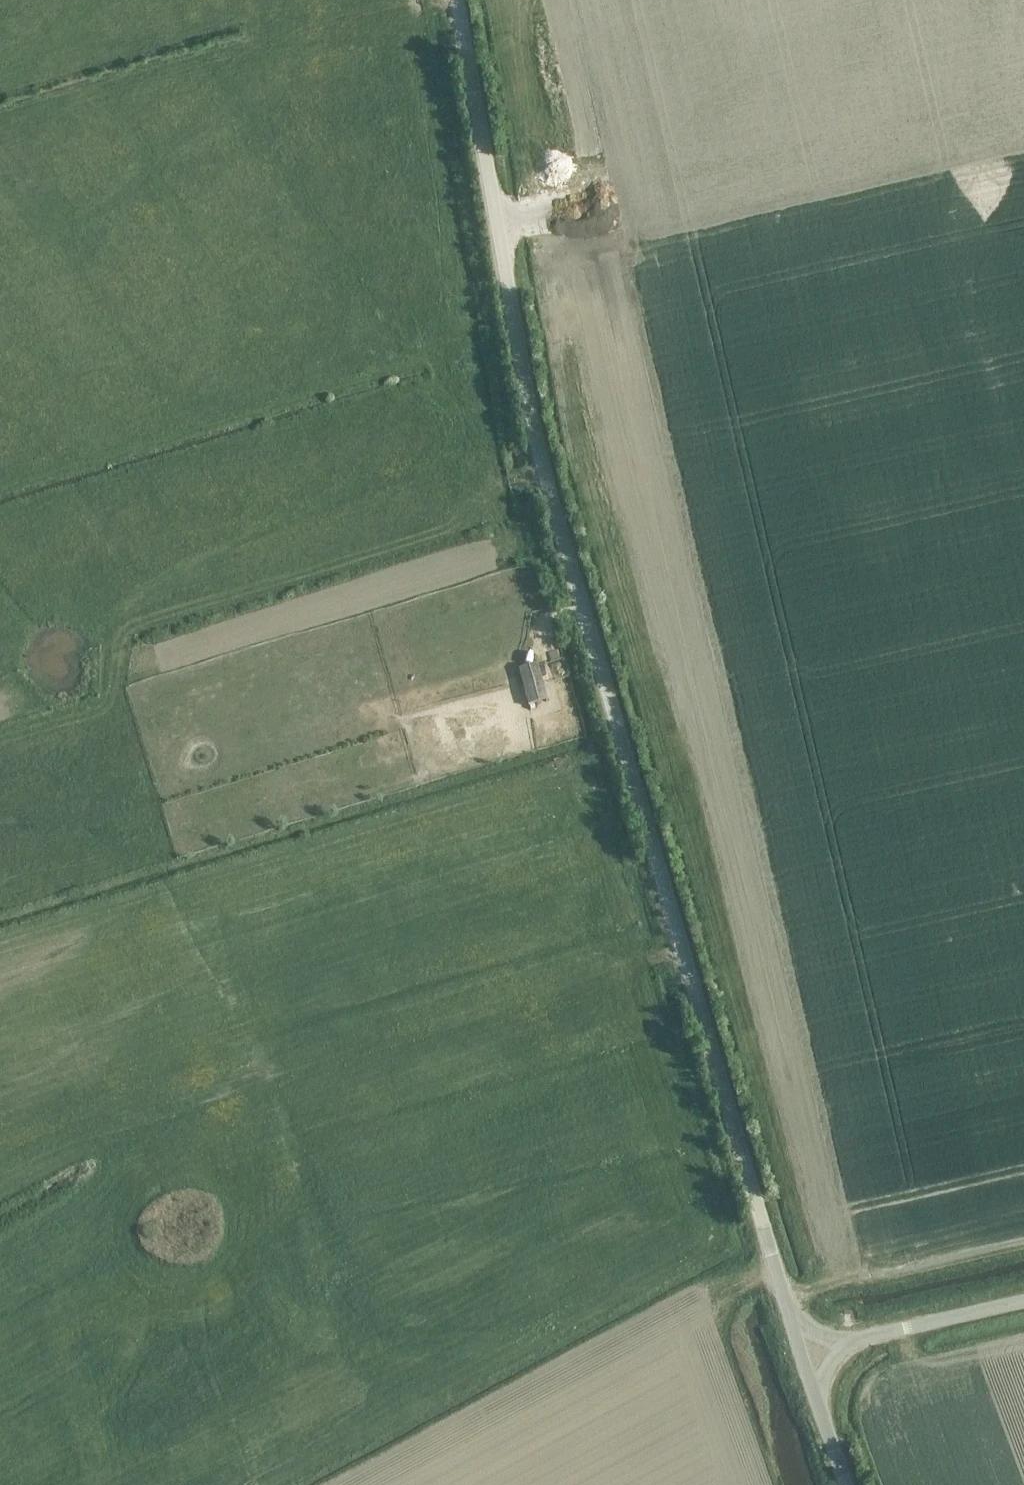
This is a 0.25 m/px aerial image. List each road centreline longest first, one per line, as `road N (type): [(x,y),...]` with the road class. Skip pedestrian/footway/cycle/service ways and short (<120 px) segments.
road 1 (unclassified): [(800,1351),(537,472),(455,0)]
road 2 (unclassified): [(800,1351),(1023,1299)]
road 3 (unclassified): [(849,1484),(800,1351)]

